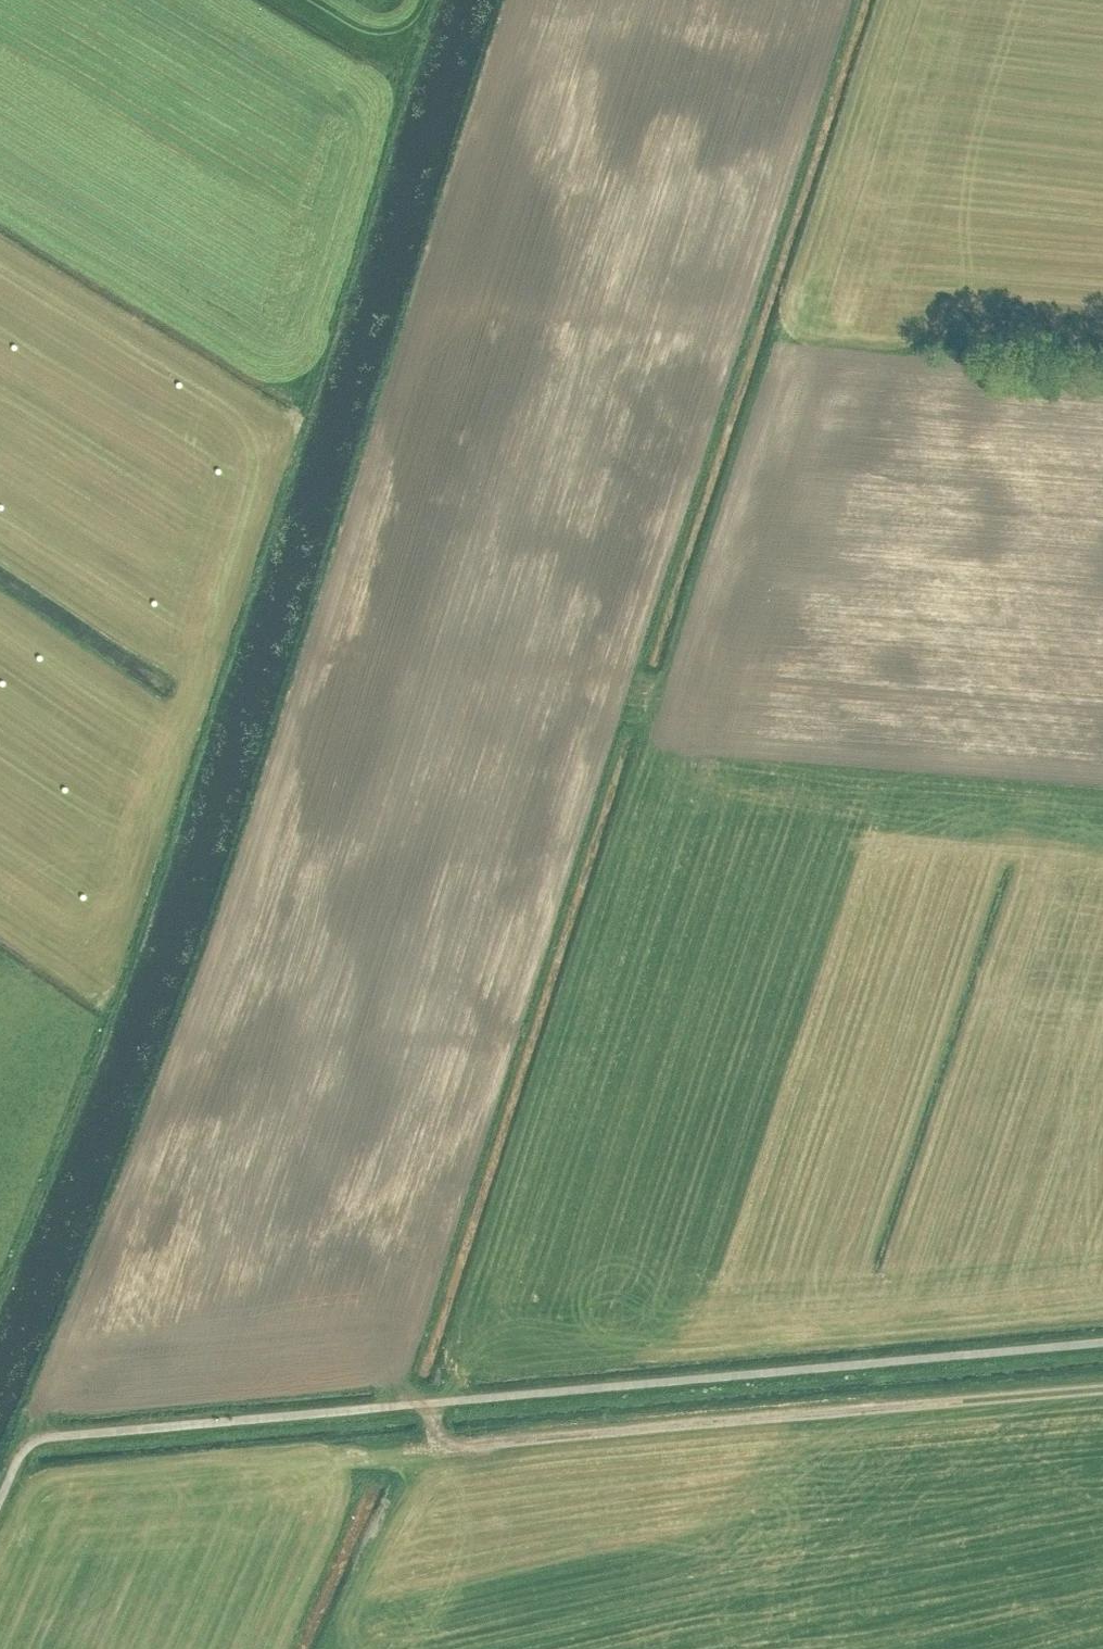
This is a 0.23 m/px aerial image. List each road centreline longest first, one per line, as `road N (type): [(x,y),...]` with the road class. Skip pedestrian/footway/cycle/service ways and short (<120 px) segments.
road 1 (track): [(436,1449),(1102,1391)]

